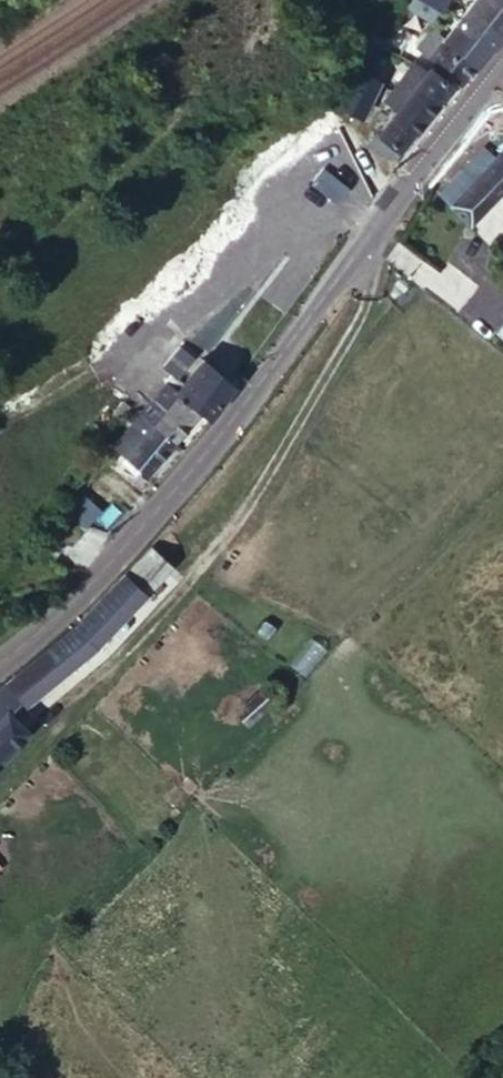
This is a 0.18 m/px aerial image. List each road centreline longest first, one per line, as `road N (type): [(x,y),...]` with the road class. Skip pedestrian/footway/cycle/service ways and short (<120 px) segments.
road 1 (tertiary): [(502,70),(197,466),(98,577),(0,664)]

